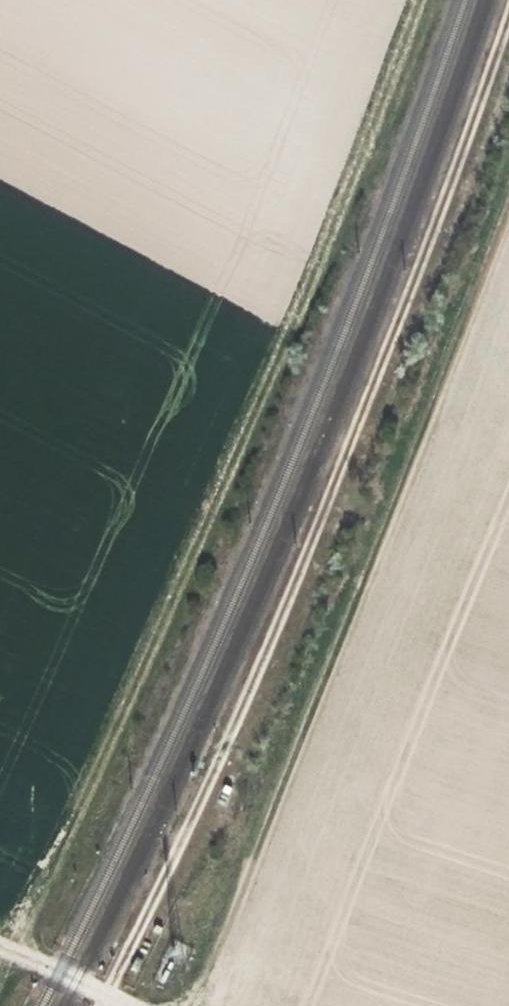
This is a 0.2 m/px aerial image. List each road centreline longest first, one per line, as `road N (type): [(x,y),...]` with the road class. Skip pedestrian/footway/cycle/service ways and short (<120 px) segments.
road 1 (track): [(508,18),(264,658),(102,1005)]
road 2 (track): [(508,180),(375,538),(236,948),(178,1005)]
road 3 (track): [(0,948),(130,1005)]

